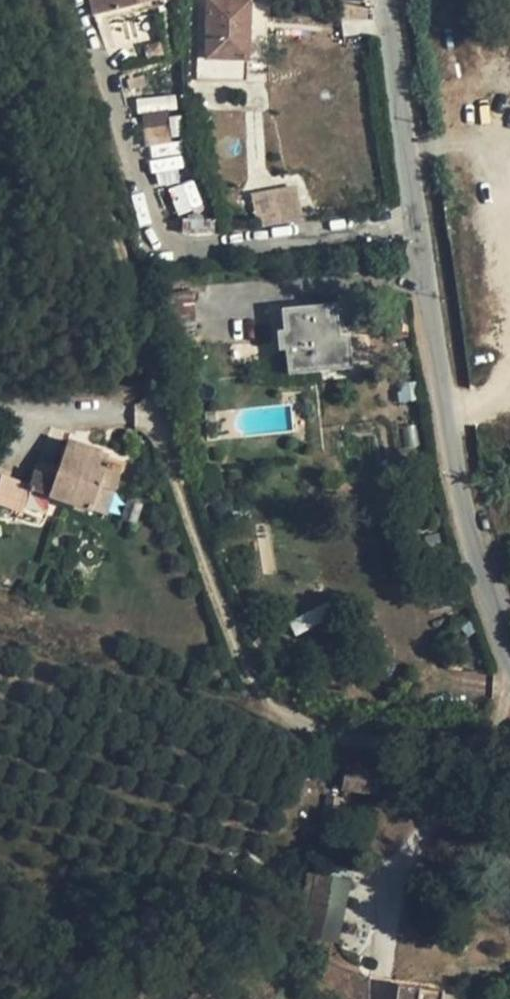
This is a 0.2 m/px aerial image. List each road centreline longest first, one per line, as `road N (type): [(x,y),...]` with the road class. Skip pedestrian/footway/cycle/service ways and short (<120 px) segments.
road 1 (track): [(509,752),(399,744),(272,698),(205,556),(120,223),(67,59),(34,0)]
road 2 (unclassified): [(509,645),(459,477),(393,0)]

